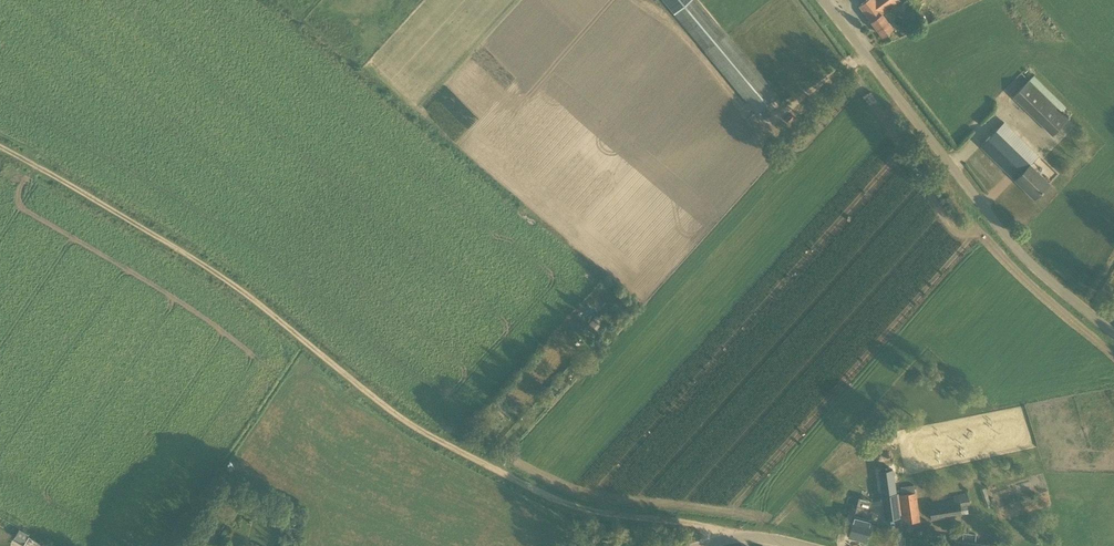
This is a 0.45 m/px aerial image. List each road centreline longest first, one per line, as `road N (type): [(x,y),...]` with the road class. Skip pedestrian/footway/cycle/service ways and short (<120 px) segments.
road 1 (track): [(725,538),(573,507),(431,438),(390,414),(243,293),(0,147)]
road 2 (unclassified): [(1113,335),(1034,266),(825,0)]

